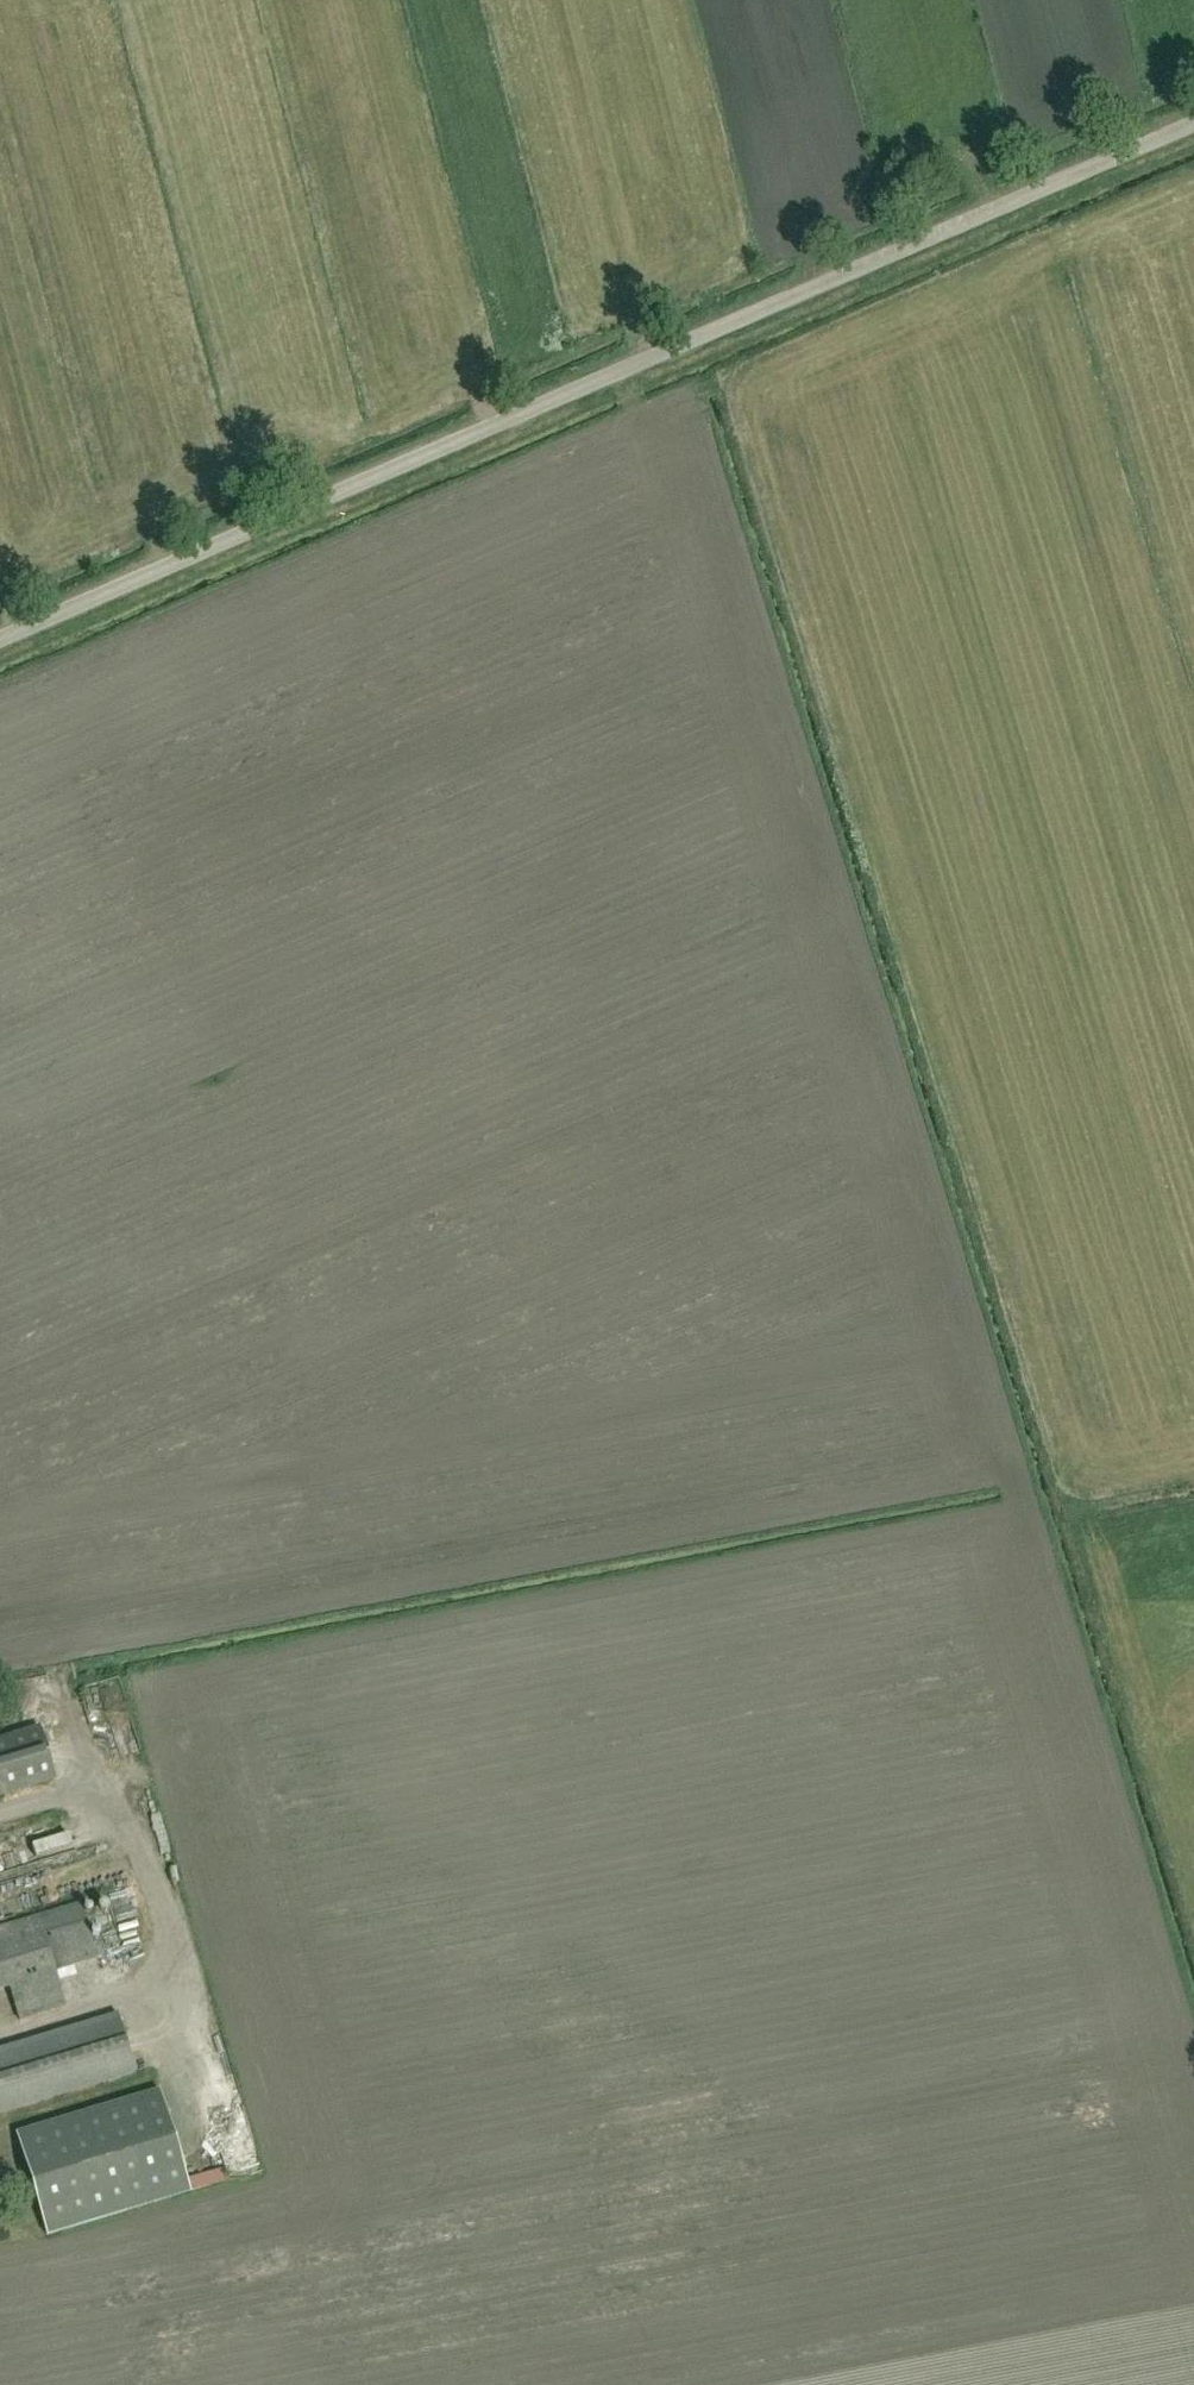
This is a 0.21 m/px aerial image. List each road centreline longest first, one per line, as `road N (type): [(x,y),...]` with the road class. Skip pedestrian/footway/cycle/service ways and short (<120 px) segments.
road 1 (unclassified): [(0,634),(1193,121)]

